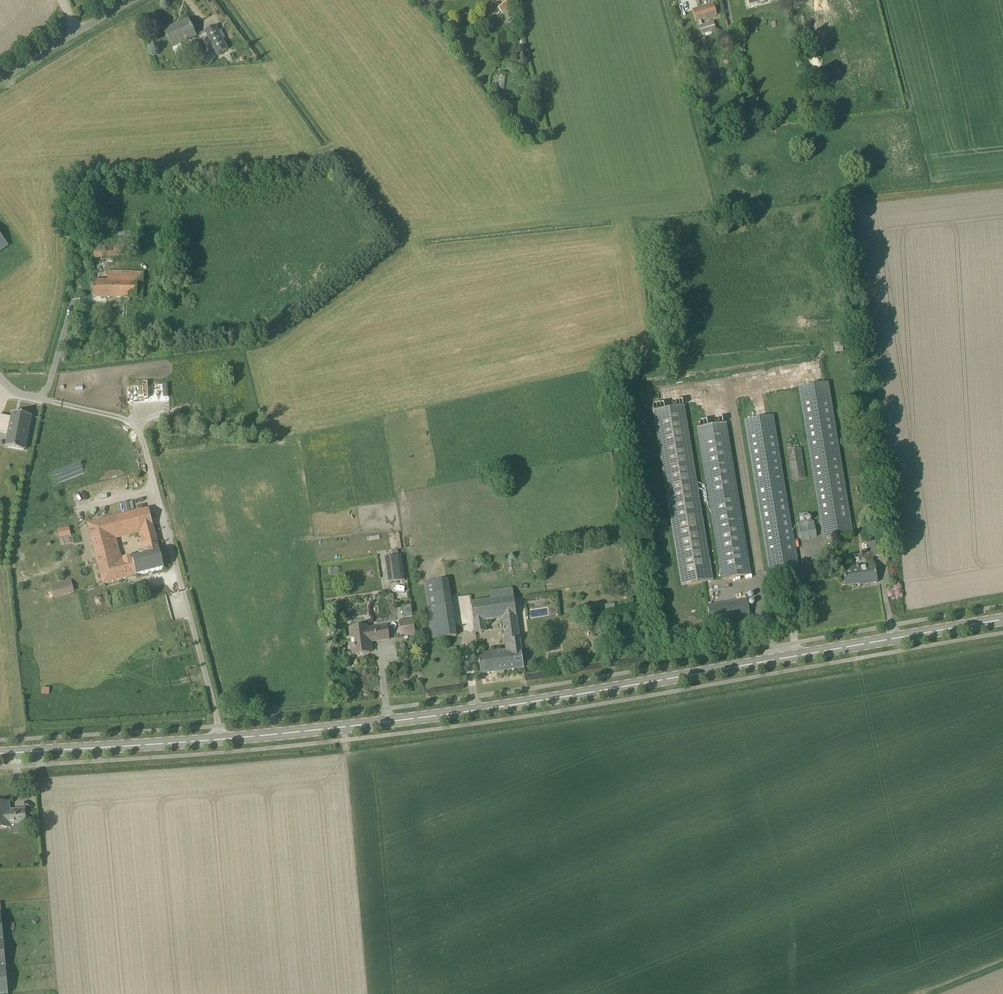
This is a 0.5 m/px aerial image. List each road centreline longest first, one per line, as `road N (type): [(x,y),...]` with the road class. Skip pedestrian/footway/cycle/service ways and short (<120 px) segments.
road 1 (secondary): [(0,754),(488,709),(1002,619)]
road 2 (track): [(20,752),(4,571),(9,507),(0,497)]
road 3 (unclassified): [(0,79),(127,0)]

